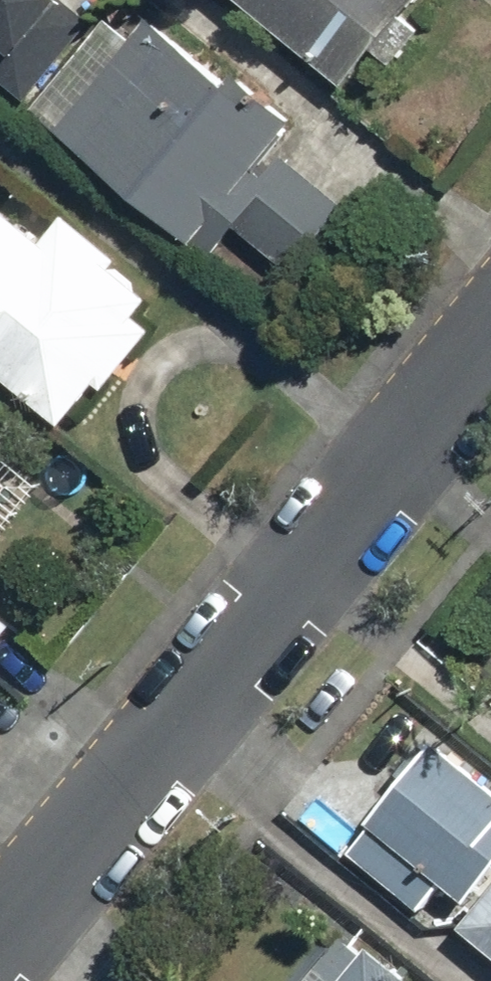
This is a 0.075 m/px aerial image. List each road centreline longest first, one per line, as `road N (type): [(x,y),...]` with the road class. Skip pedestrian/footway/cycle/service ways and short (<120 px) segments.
road 1 (unclassified): [(490,368),(0,959)]

